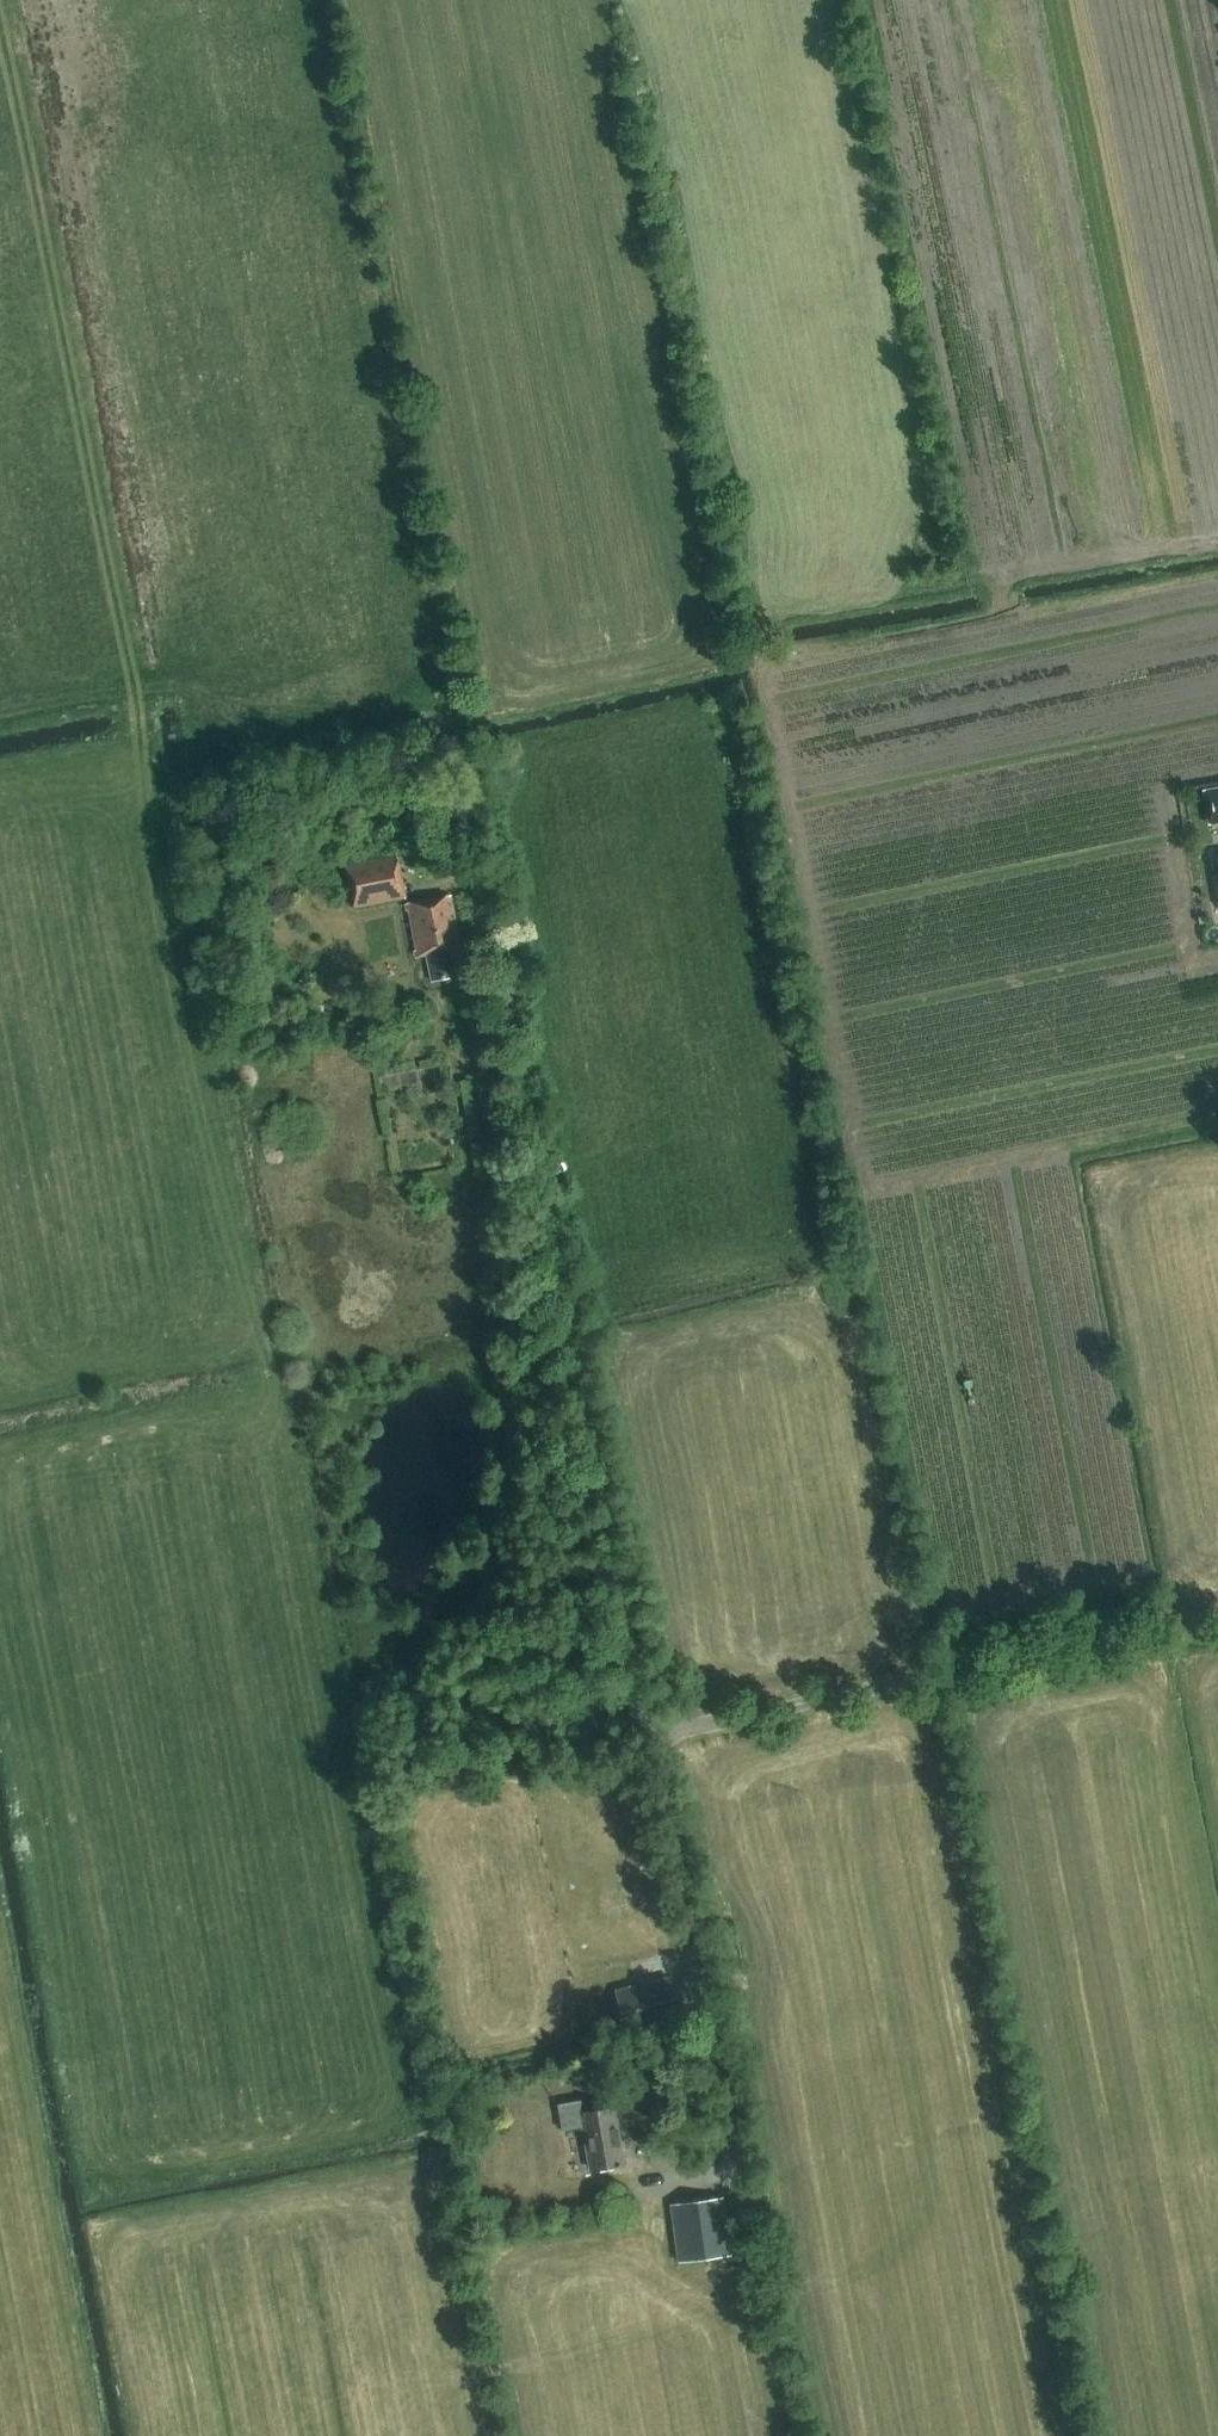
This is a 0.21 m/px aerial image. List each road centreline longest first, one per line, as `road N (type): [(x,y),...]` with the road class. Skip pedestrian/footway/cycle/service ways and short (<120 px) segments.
road 1 (track): [(1217,1616),(674,1727),(643,1710),(487,884)]
road 2 (track): [(674,1727),(666,1756),(730,2176)]

